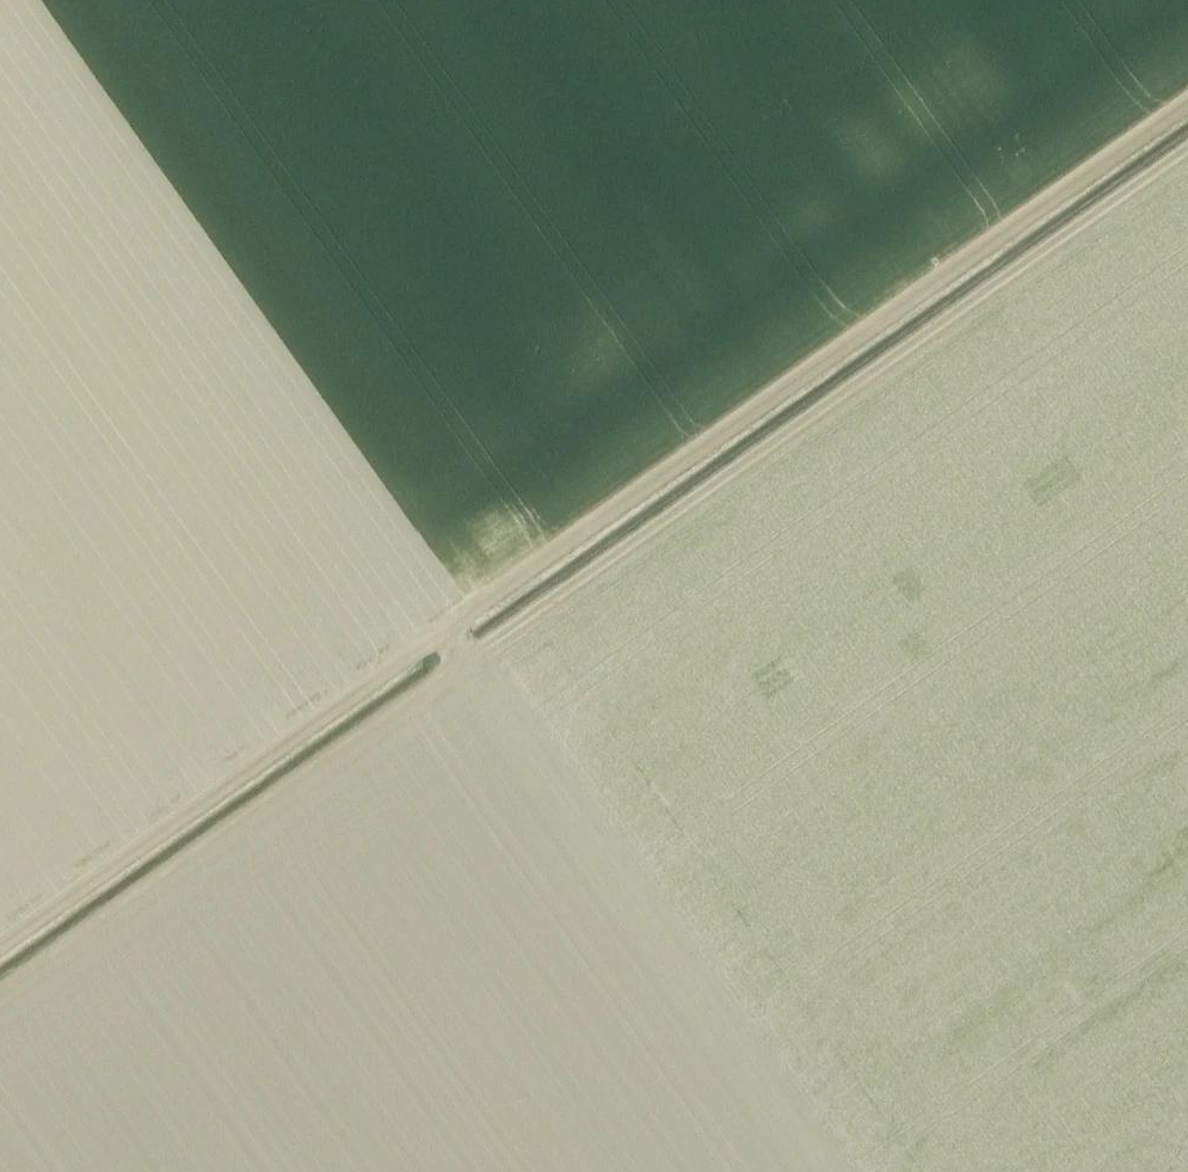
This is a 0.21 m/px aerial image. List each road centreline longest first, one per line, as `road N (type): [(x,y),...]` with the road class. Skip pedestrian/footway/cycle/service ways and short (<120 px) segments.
road 1 (track): [(1187,99),(0,944)]

